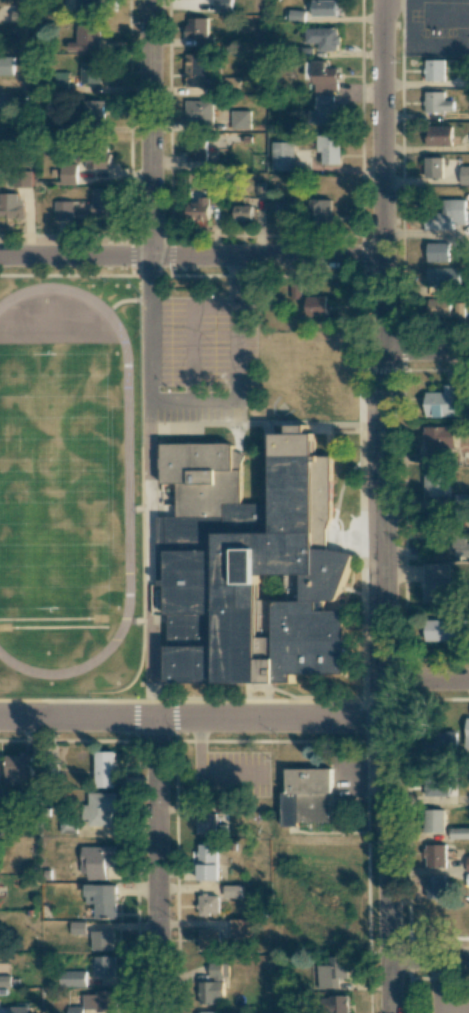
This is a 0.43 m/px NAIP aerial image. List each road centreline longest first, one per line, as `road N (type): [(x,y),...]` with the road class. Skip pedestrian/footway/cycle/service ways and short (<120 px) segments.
road 1 (tertiary): [(383,352),(389,1012)]
road 2 (residential): [(386,718),(0,721)]
road 3 (residential): [(381,260),(0,257)]
road 4 (residential): [(381,0),(383,352)]
road 5 (residential): [(156,720),(159,1012)]
road 6 (residential): [(150,0),(153,257)]

